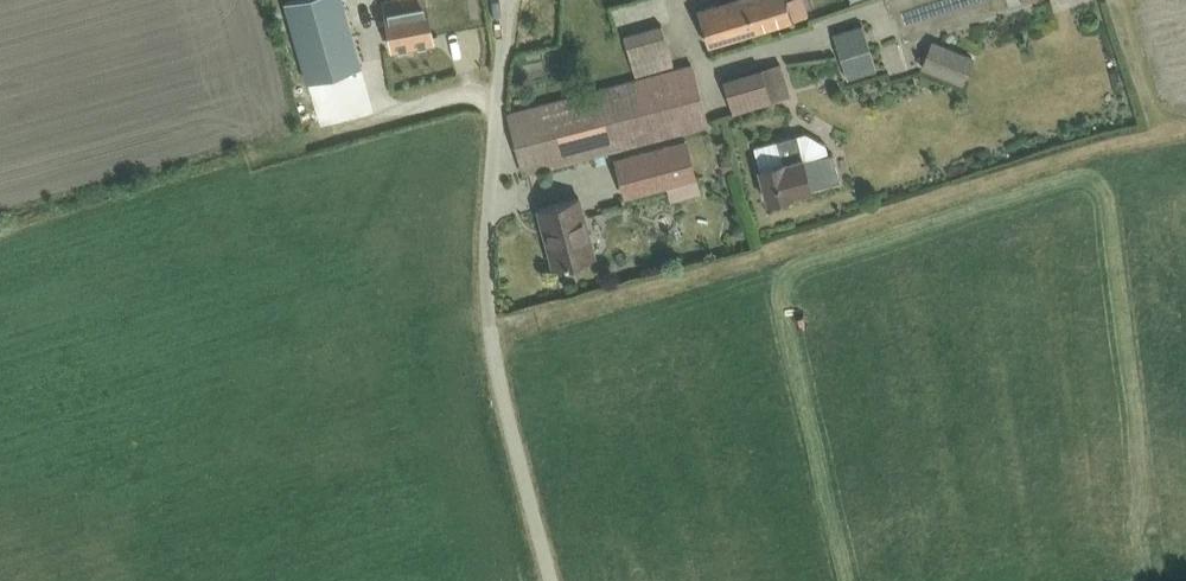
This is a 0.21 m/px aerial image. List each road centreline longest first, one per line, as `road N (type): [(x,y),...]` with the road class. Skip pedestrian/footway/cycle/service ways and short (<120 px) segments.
road 1 (unclassified): [(550,580),(498,299),(497,87)]
road 2 (unclassified): [(1185,115),(1162,110),(1120,0)]

